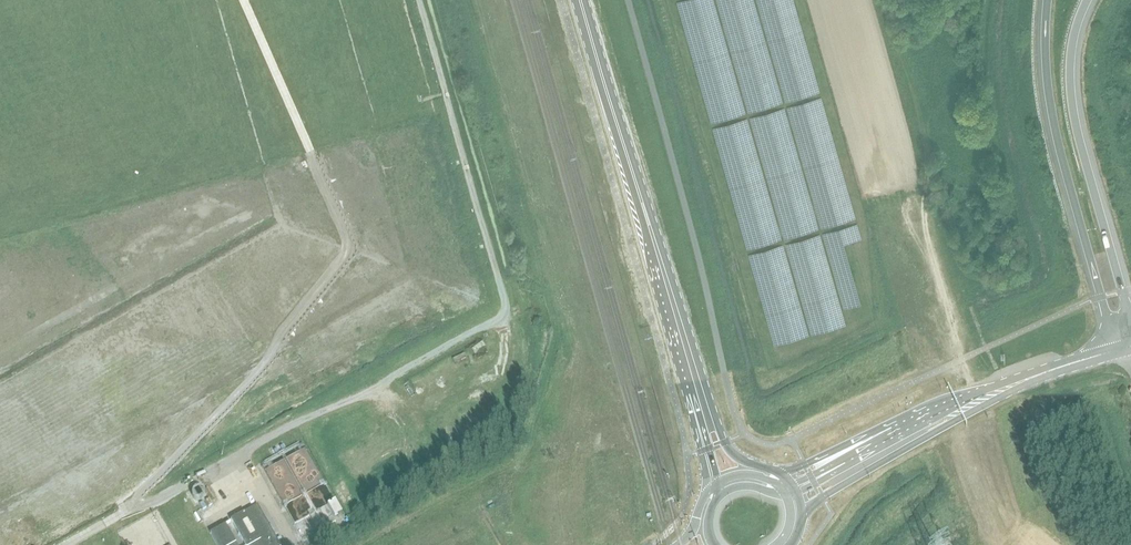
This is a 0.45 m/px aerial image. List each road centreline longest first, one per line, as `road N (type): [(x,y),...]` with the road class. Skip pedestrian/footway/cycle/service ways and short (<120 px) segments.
road 1 (track): [(420,0),(505,314),(375,388),(254,444)]
road 2 (track): [(142,495),(276,348),(352,244),(276,51),(247,0)]
road 3 (unclassified): [(743,432),(627,0)]
road 4 (secondary): [(780,473),(743,461),(724,442),(628,164)]
road 5 (trunk): [(1048,0),(1055,126),(1115,350)]
road 6 (trunk): [(1130,318),(1075,110),(1072,54),(1088,0)]
road 7 (secondary): [(802,517),(822,497),(1035,376)]
road 8 (secondary): [(628,164),(694,410)]
road 9 (track): [(495,322),(499,354),(468,384),(420,400),(375,388)]
road 10 (secondary): [(581,0),(628,164)]
road 11 (secondary): [(1035,376),(895,431)]
road 12 (secondary): [(895,431),(780,473)]

